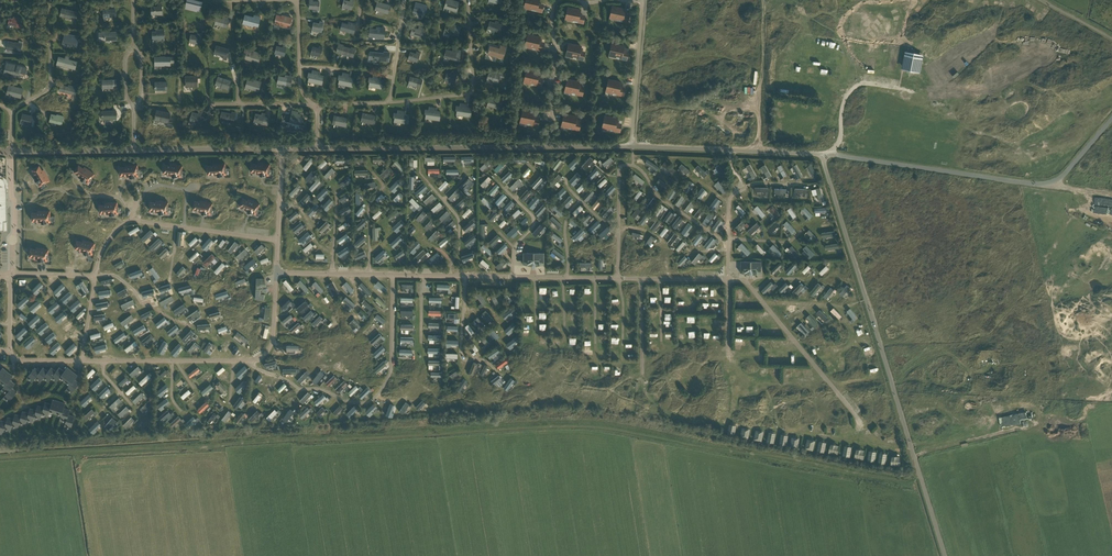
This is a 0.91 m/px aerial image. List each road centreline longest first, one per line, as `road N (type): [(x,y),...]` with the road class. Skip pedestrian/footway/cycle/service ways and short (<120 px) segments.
road 1 (unclassified): [(945,555),(824,152)]
road 2 (residential): [(824,152),(409,148)]
road 3 (residential): [(0,151),(409,148)]
road 4 (unclassified): [(824,152),(1056,181),(1111,116)]

